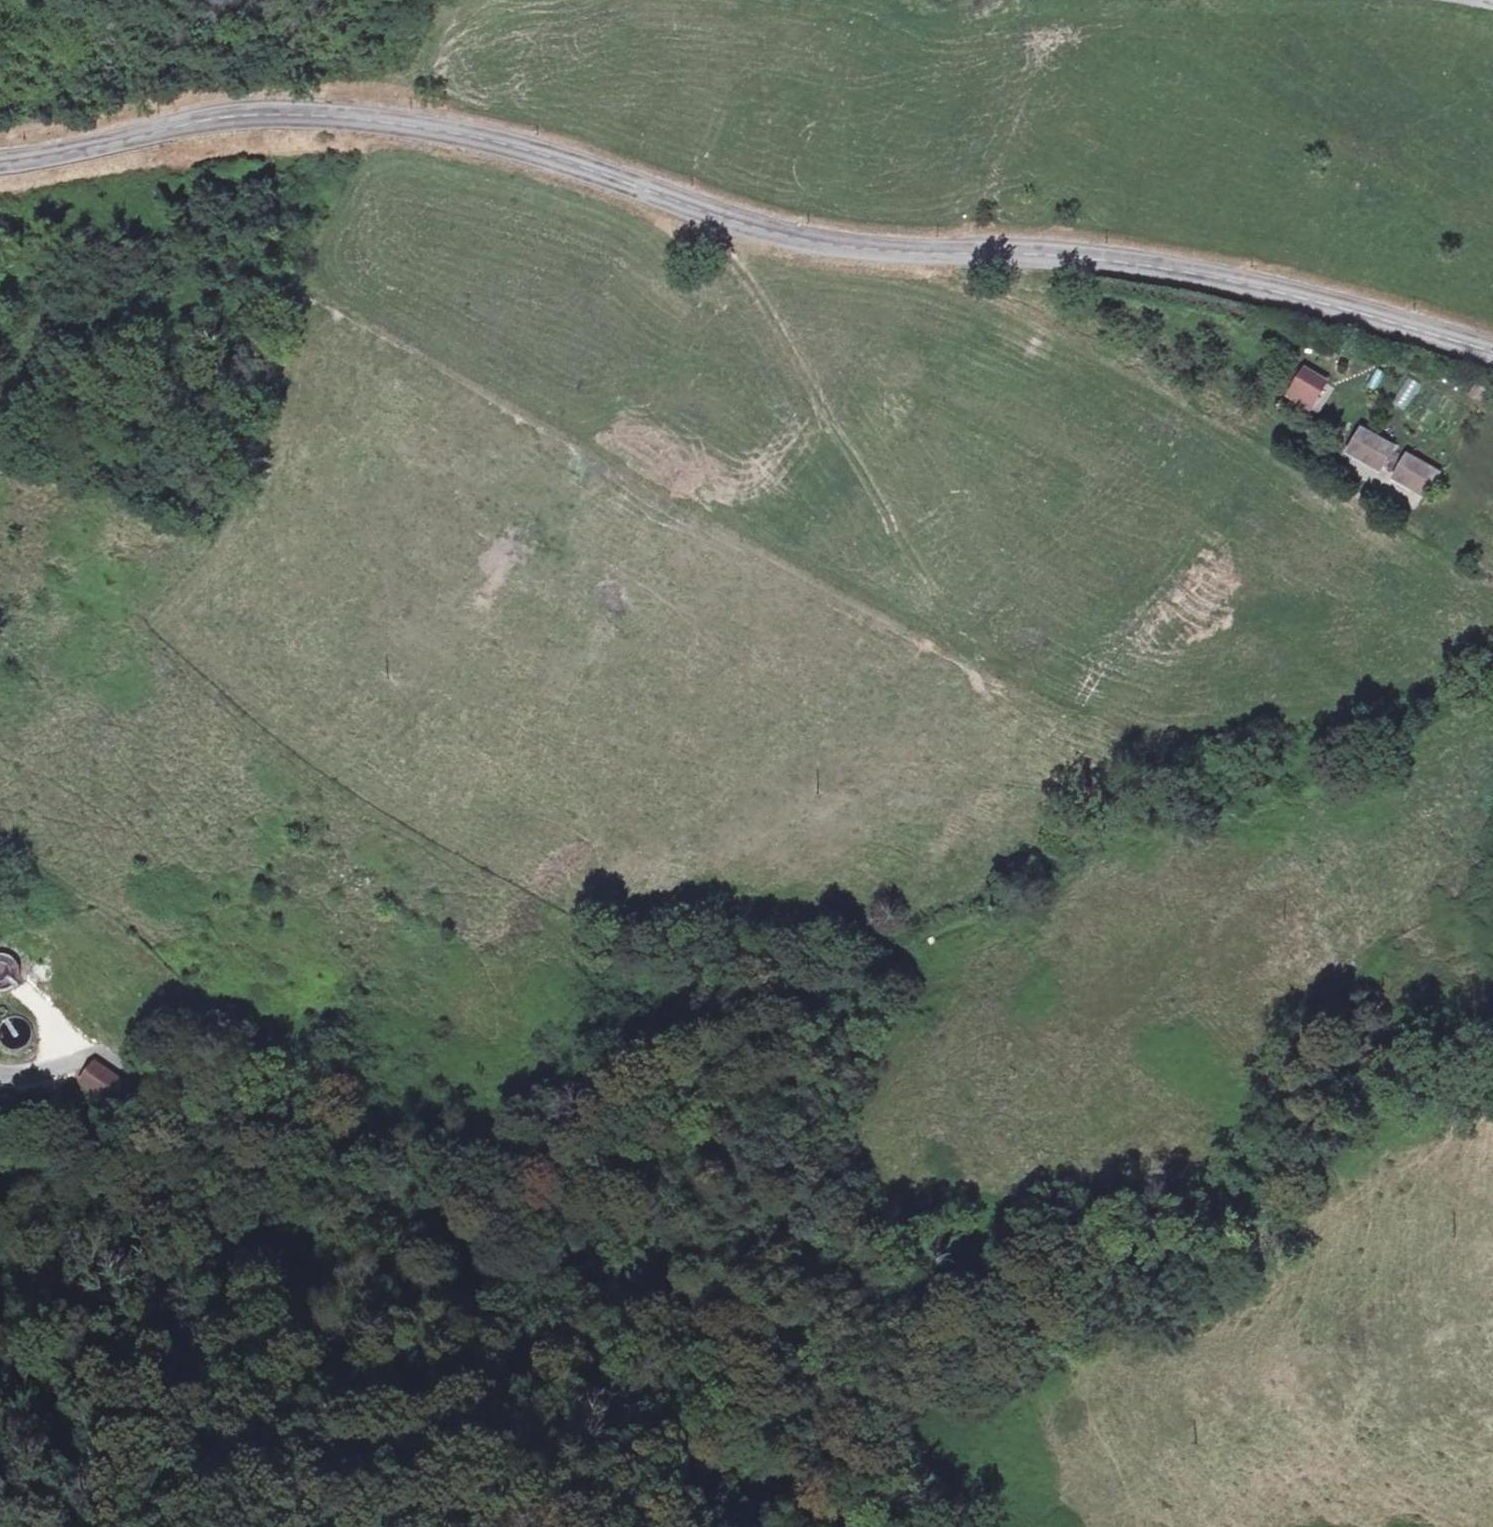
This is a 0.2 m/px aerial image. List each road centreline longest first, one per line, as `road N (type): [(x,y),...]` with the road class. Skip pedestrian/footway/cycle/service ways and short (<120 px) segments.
road 1 (secondary): [(1492,354),(1262,290),(1120,263),(846,251),(727,221),(617,177),(495,142),(381,122),(253,116),(0,162)]

